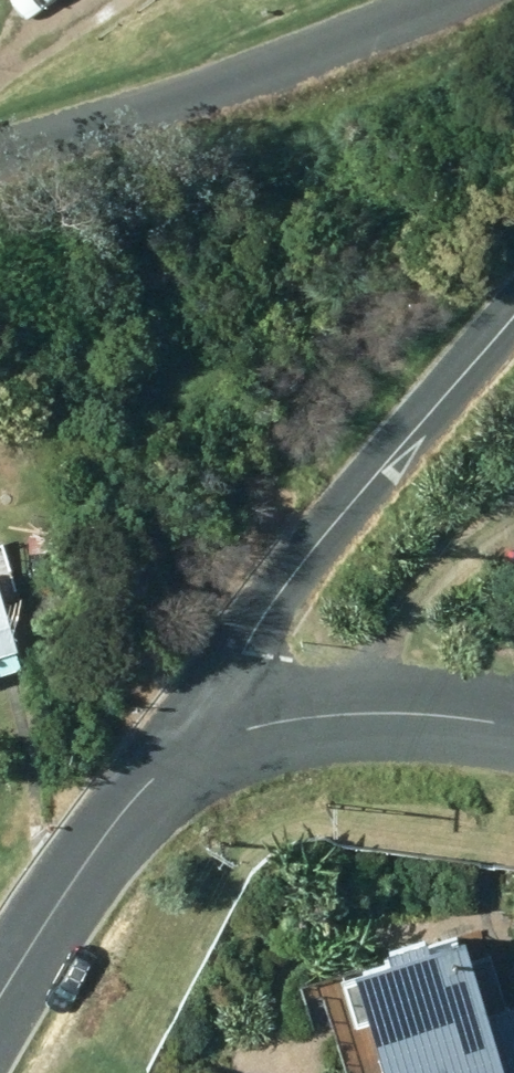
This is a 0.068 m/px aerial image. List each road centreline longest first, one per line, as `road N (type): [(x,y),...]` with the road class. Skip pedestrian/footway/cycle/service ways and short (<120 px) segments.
road 1 (residential): [(225,746),(245,645),(286,565),(513,305)]
road 2 (residential): [(0,152),(259,72),(453,0)]
road 3 (residential): [(0,997),(62,892),(155,786),(225,746)]
road 4 (residential): [(225,746),(326,717),(513,725)]

